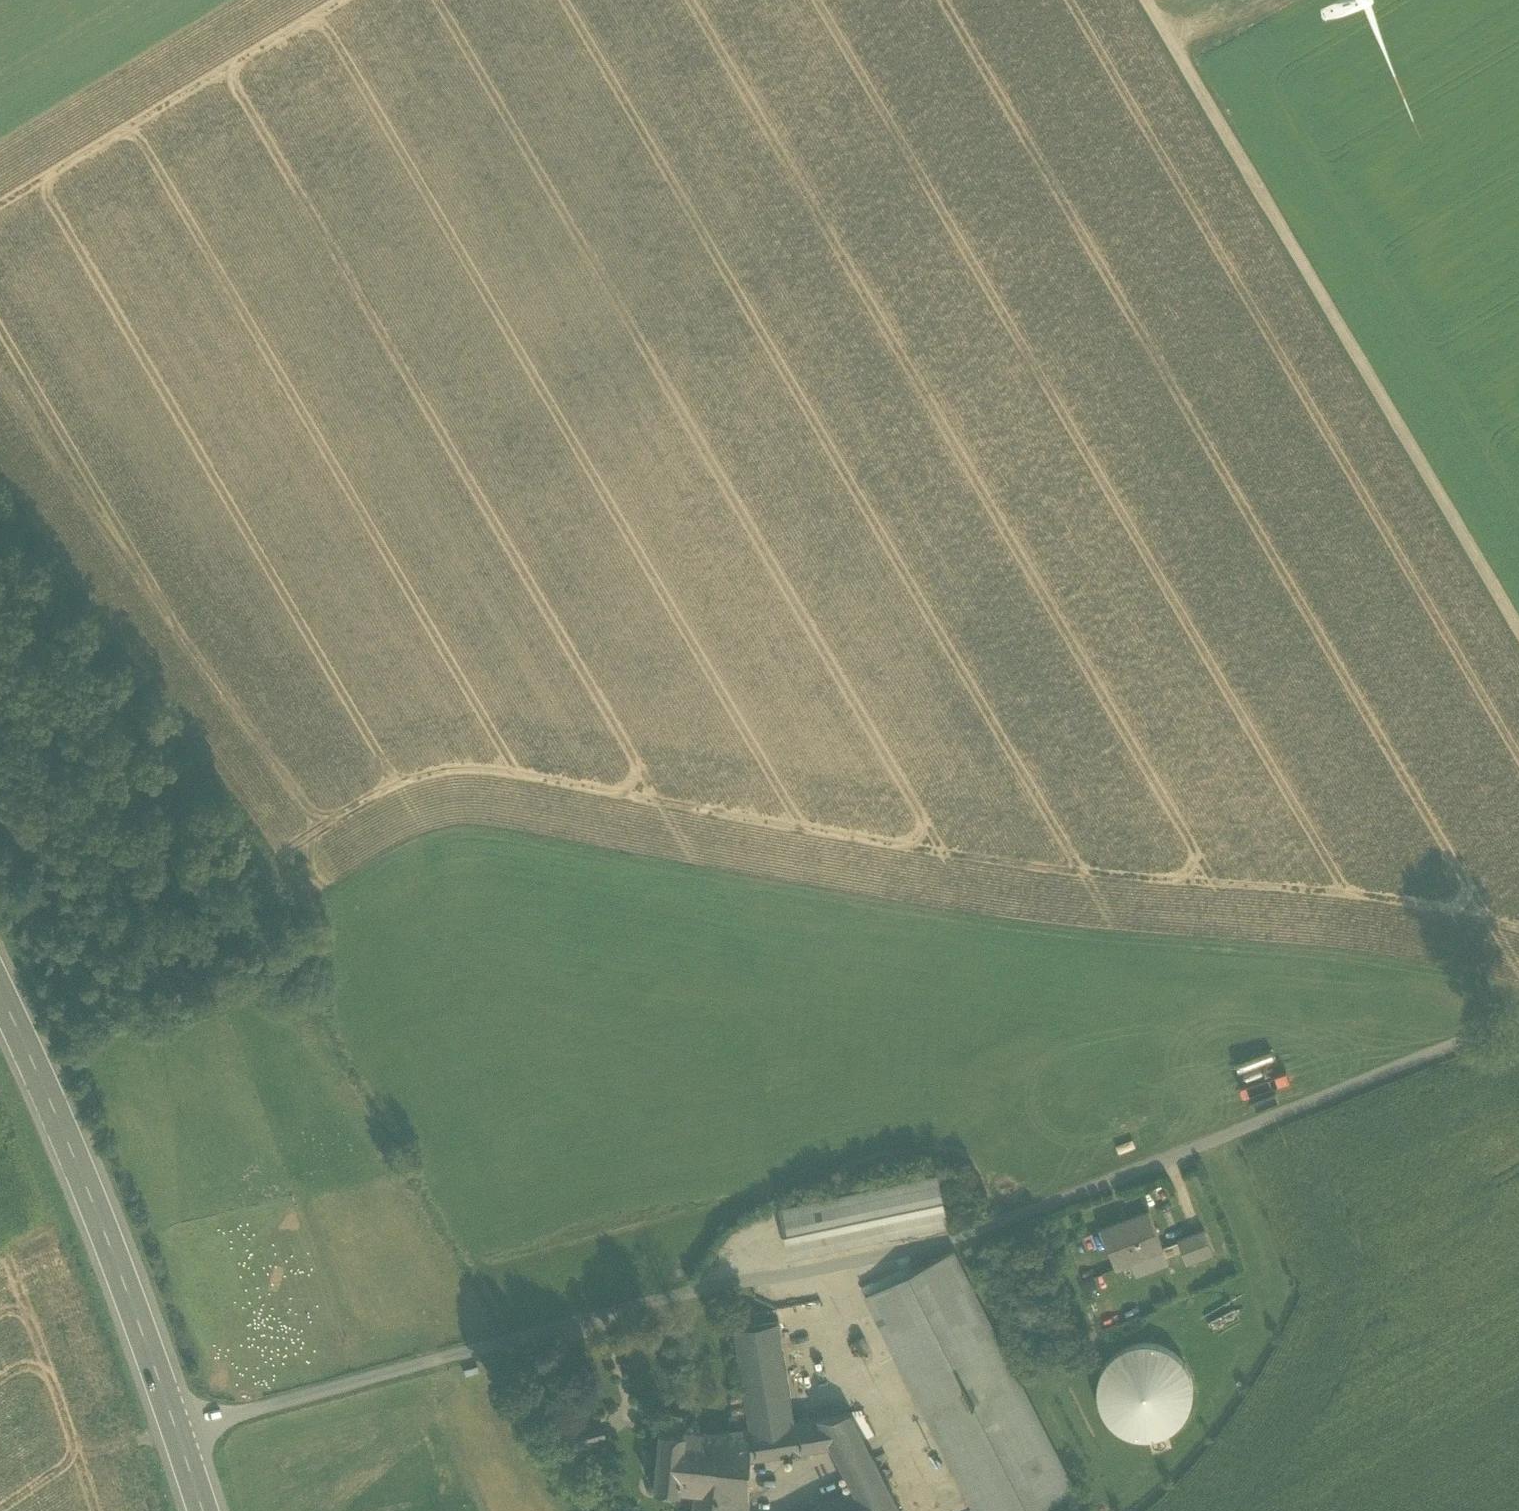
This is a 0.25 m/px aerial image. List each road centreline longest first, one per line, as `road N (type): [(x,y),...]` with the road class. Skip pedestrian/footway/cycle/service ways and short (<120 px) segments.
road 1 (track): [(1518,1001),(1494,988),(1361,958),(1031,930),(442,827),(39,1072)]
road 2 (unclassified): [(1218,1137),(973,1231),(656,1299),(181,1428)]
road 3 (track): [(1518,631),(1144,0)]
road 4 (secondary): [(0,993),(181,1428)]
road 5 (track): [(1518,1021),(1218,1137)]

